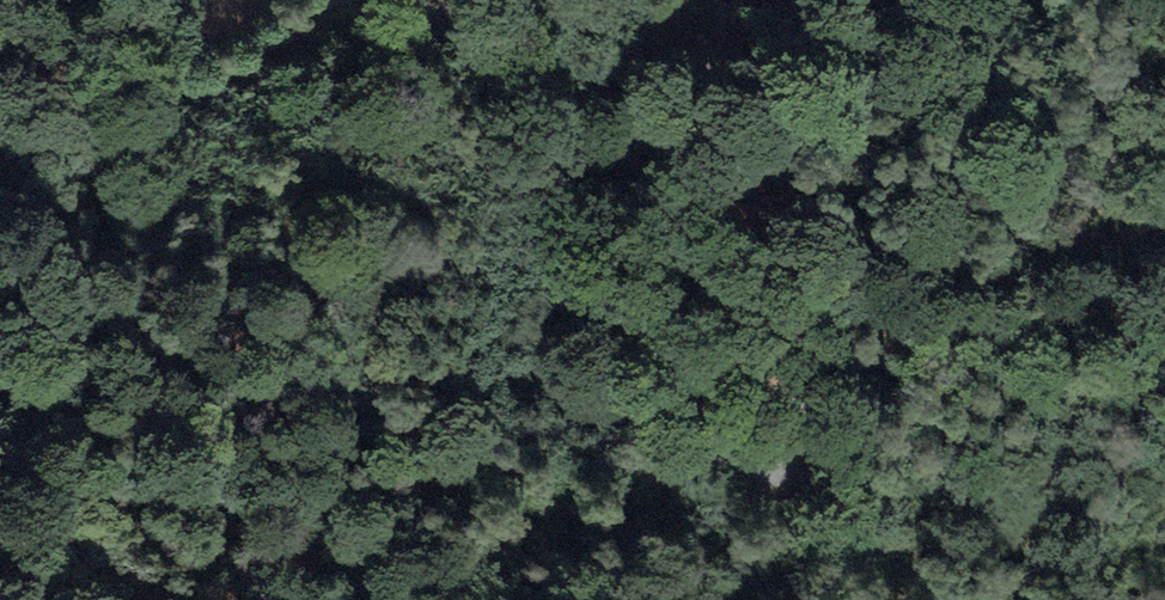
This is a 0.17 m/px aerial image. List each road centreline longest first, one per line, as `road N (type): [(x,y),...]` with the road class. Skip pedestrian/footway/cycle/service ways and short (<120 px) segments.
road 1 (unclassified): [(727,0),(717,57),(722,105),(792,256),(805,322),(808,418),(795,455),(775,470),(752,464),(706,390),(584,269),(469,53),(444,24),(399,0)]
road 2 (unclassified): [(330,0),(210,84),(171,70),(131,15),(108,3),(0,11)]
road 3 (unclassified): [(1164,296),(1135,240),(1083,48),(1044,0)]
road 4 (unclassified): [(877,0),(931,81),(930,102),(919,111),(896,107),(817,53),(789,27),(776,0)]

